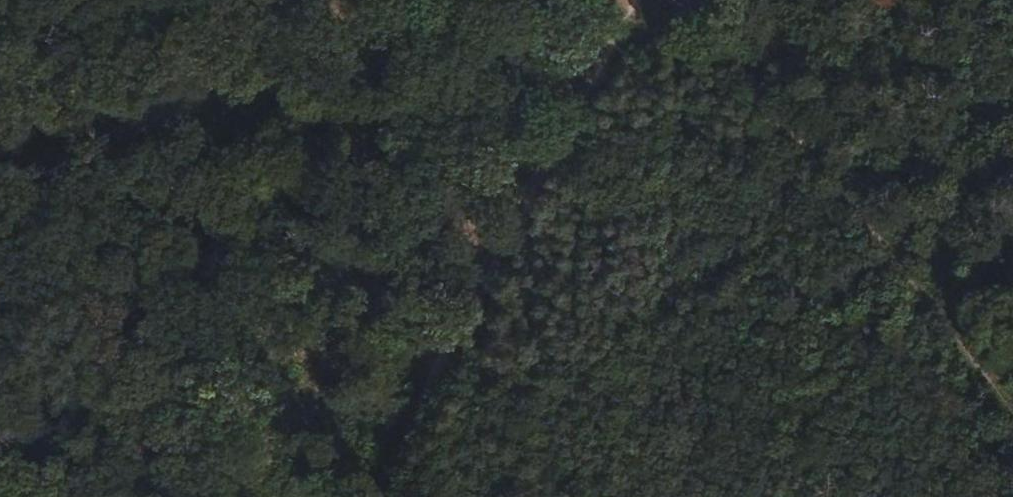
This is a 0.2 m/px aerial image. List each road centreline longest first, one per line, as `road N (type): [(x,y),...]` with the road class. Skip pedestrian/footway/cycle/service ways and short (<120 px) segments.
road 1 (track): [(0,146),(478,0)]
road 2 (track): [(41,0),(103,115)]

